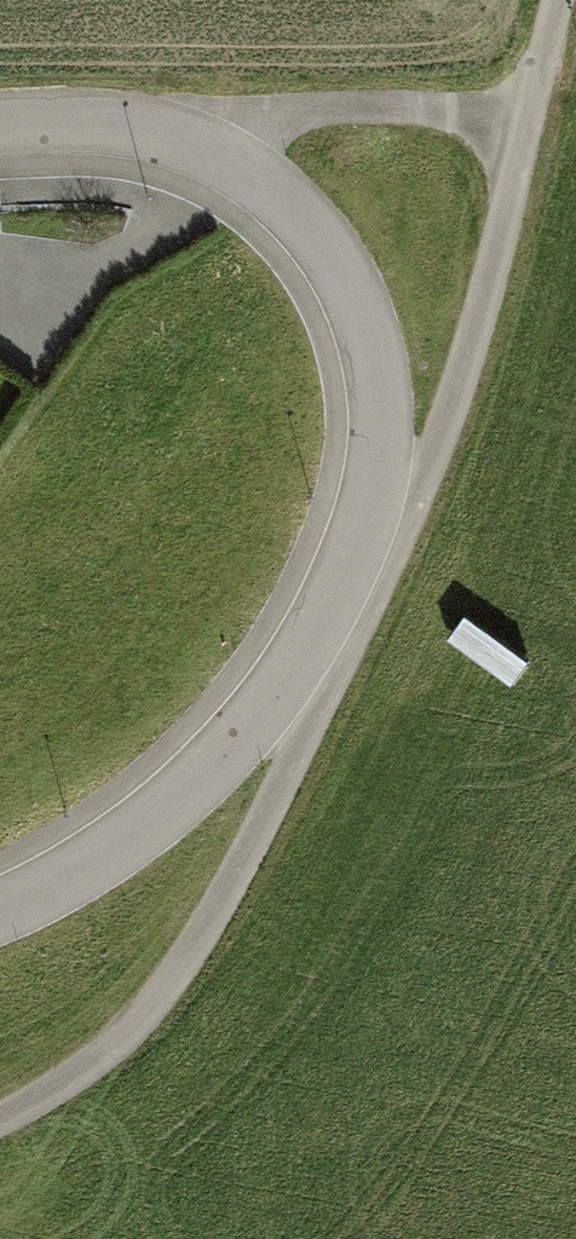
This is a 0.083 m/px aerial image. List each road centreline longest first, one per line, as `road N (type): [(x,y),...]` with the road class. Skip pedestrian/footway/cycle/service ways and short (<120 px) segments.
road 1 (track): [(0,1121),(31,1108),(221,953),(344,710),(491,314),(564,0)]
road 2 (residential): [(0,142),(177,151),(354,290),(378,436),(355,582),(272,721),(84,868),(0,907)]

